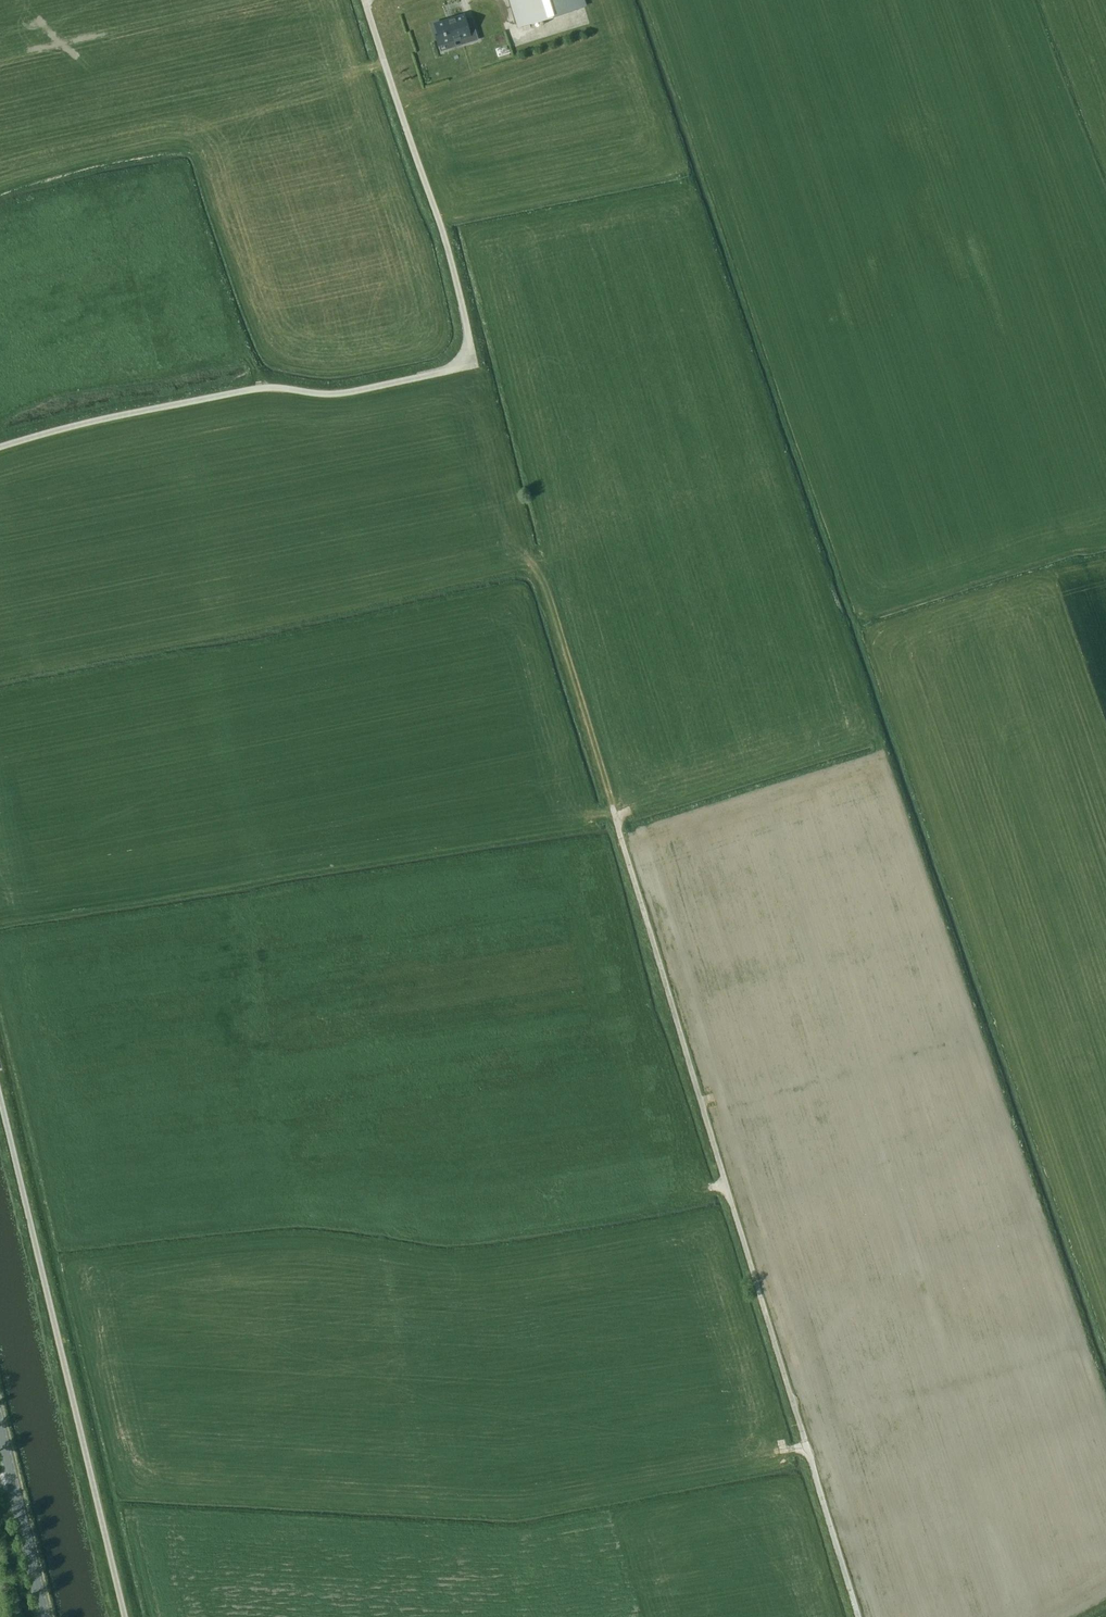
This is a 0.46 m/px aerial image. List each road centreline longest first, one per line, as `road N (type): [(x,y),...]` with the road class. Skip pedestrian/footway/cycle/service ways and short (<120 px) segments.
road 1 (track): [(615,815),(544,586),(527,557)]
road 2 (secondary): [(45,1616),(0,1429)]

